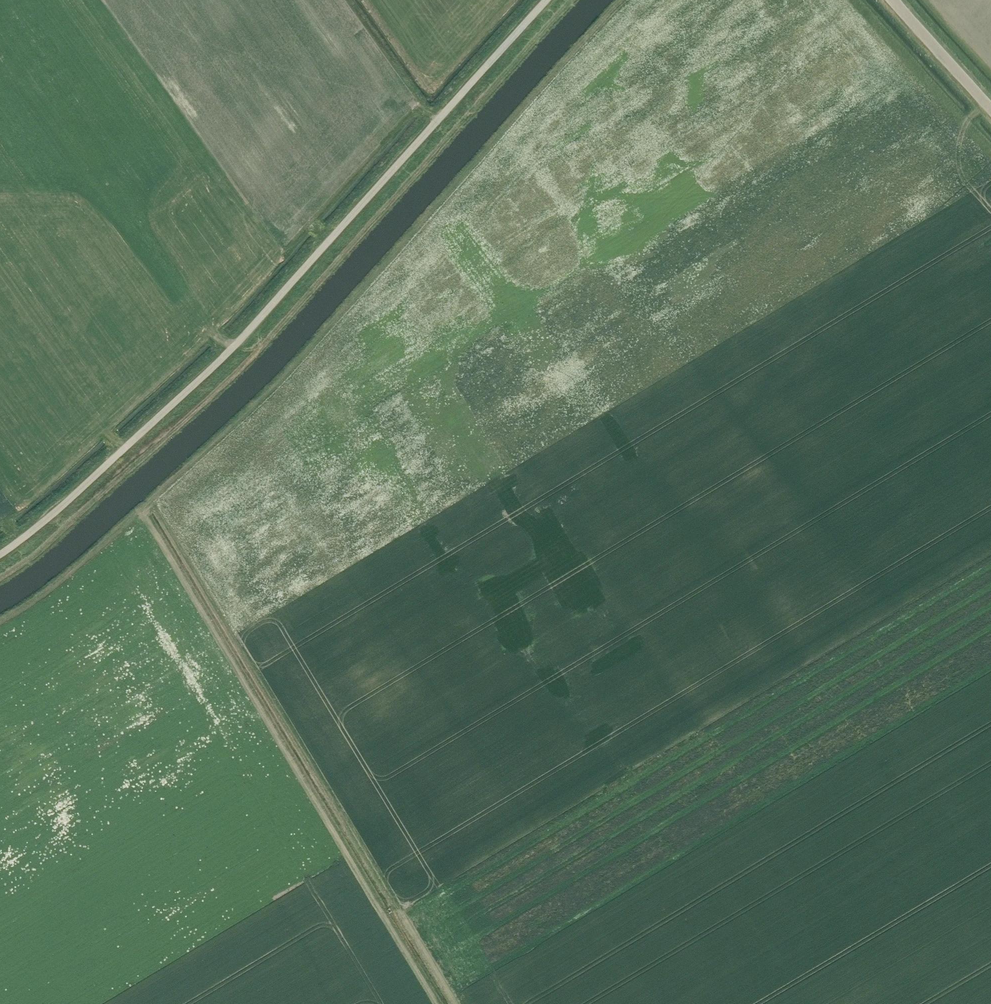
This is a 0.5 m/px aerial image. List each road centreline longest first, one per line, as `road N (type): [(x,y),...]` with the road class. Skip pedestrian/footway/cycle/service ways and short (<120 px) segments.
road 1 (unclassified): [(0,555),(229,352),(546,0)]
road 2 (tertiary): [(990,111),(892,0)]

